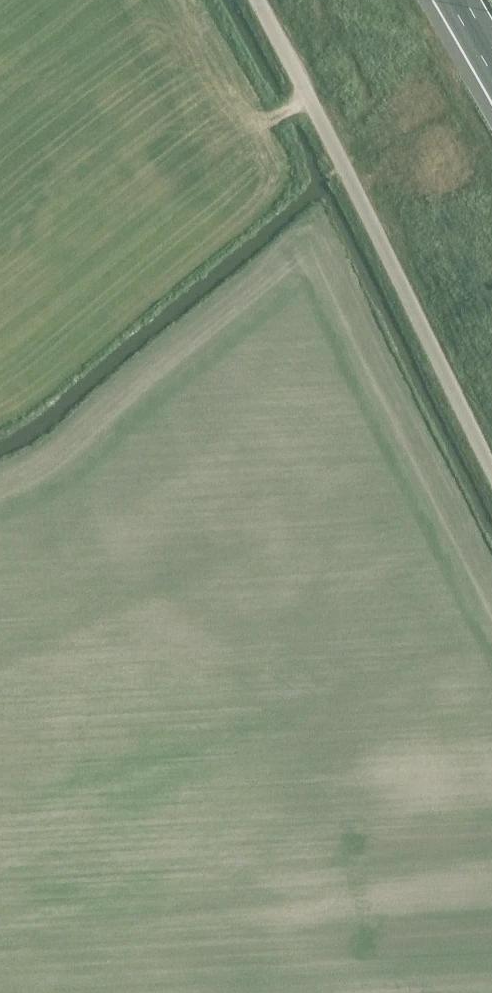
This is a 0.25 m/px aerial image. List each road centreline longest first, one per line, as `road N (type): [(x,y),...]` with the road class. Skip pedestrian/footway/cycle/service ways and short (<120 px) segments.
road 1 (unclassified): [(491,468),(257,0)]

